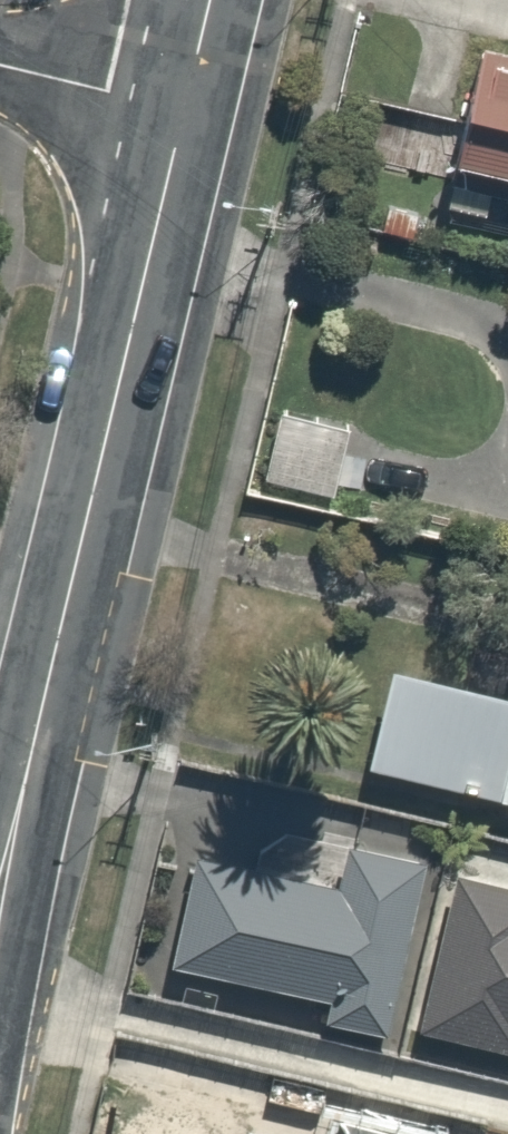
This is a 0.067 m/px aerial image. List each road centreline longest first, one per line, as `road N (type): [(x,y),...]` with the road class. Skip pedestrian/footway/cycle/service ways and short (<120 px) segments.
road 1 (secondary): [(185,111),(0,886)]
road 2 (residential): [(185,111),(0,68)]

